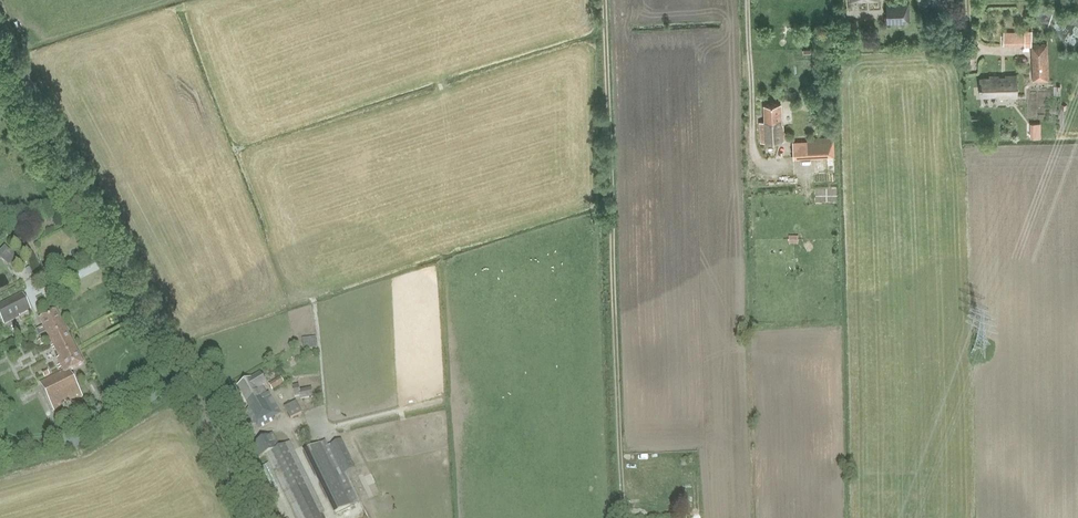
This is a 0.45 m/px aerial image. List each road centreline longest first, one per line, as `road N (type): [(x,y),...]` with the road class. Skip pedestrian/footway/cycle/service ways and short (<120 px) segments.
road 1 (tertiary): [(257,517),(0,24)]
road 2 (track): [(604,0),(622,517)]
road 3 (track): [(747,0),(752,188)]

